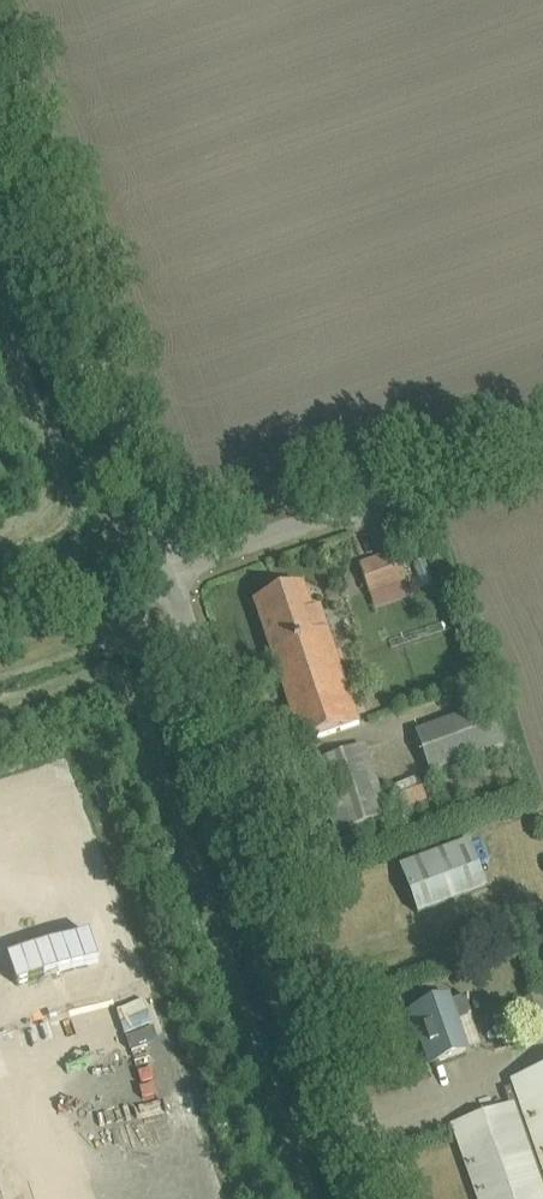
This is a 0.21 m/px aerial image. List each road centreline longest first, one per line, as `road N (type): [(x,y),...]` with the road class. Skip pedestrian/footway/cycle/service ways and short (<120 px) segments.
road 1 (unclassified): [(388,1198),(166,570)]
road 2 (unclassified): [(166,570),(0,95)]
road 3 (unclassified): [(166,570),(542,442)]
road 4 (unclassified): [(0,627),(166,570)]

